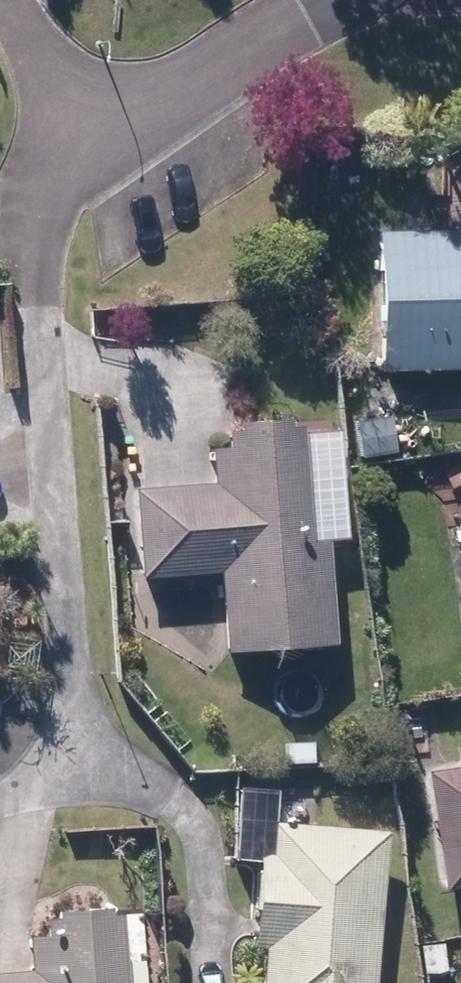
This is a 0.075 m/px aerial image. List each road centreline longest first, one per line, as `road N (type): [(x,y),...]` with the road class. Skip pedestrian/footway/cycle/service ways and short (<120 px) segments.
road 1 (residential): [(336,0),(261,37),(98,143)]
road 2 (residential): [(98,143),(58,178),(37,254),(37,305)]
road 3 (residential): [(12,0),(98,143)]

